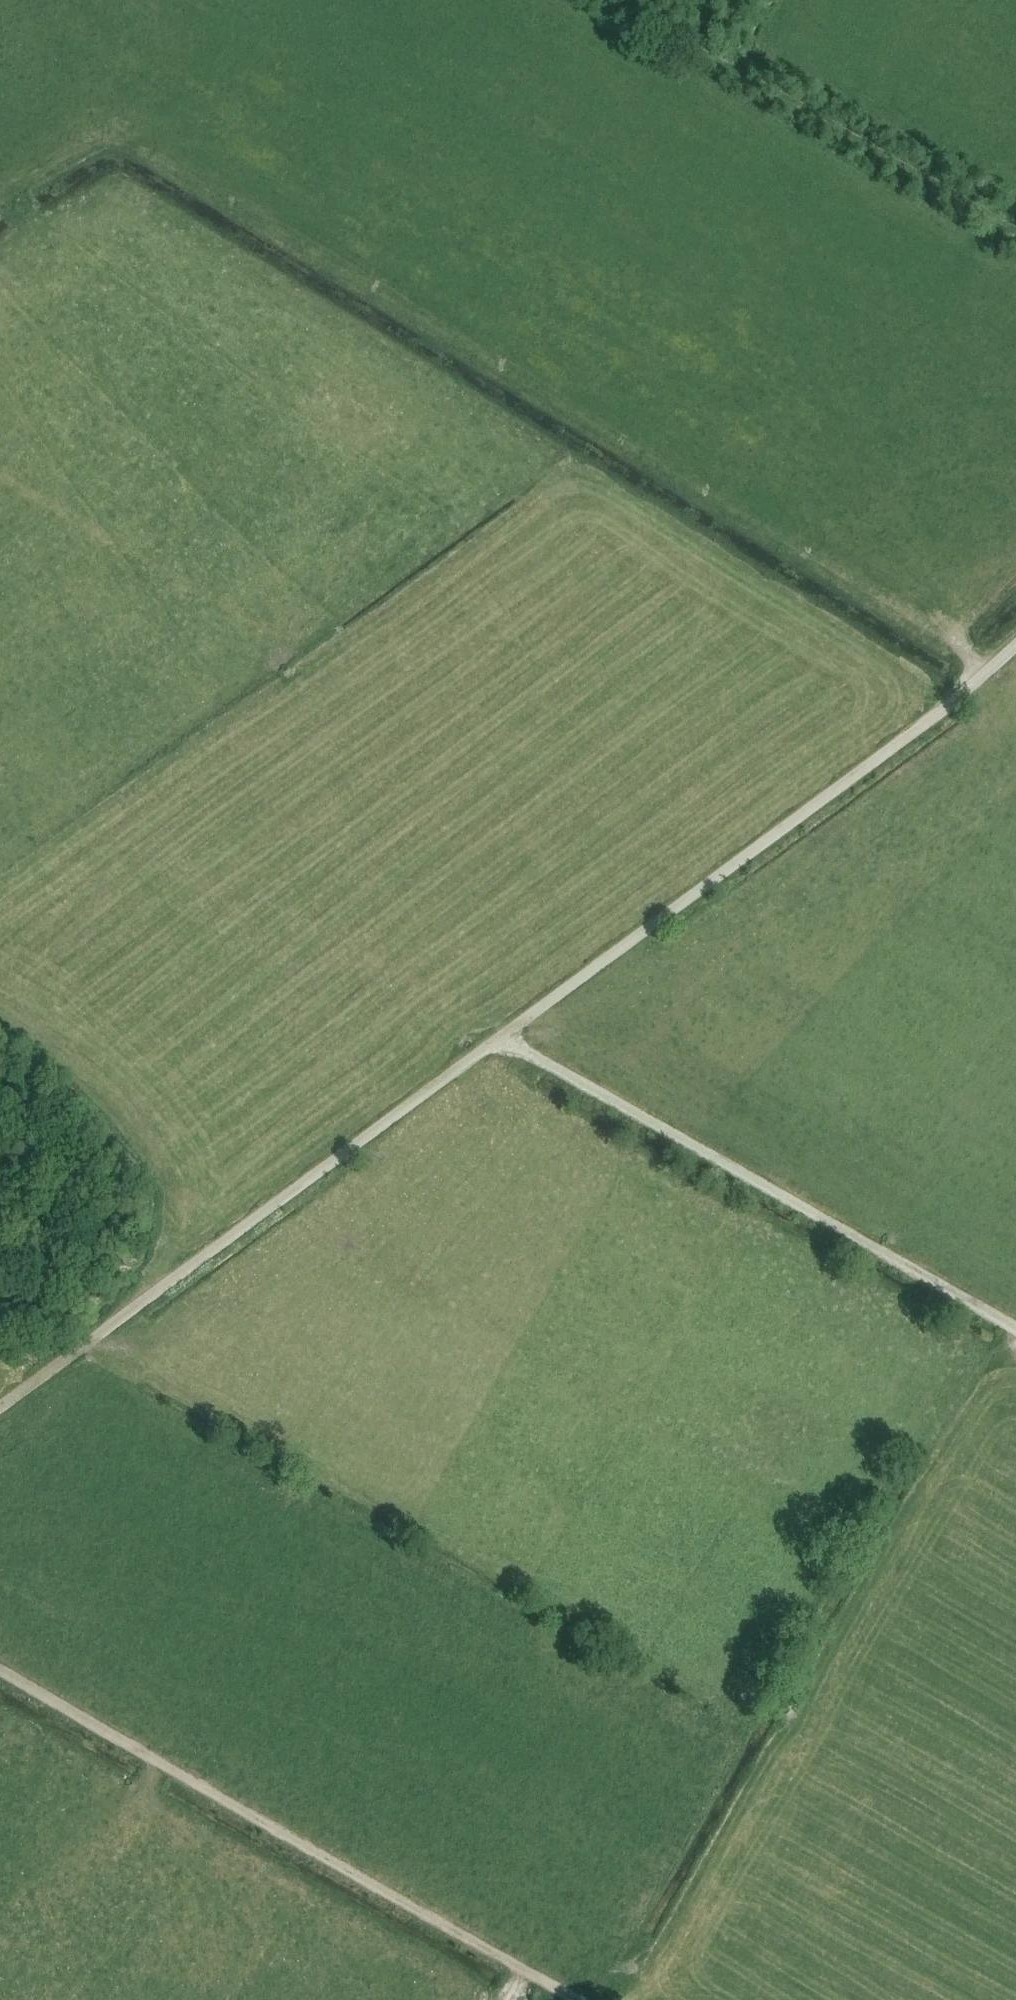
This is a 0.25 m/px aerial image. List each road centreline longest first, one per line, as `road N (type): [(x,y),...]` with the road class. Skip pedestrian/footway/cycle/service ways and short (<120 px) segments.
road 1 (track): [(0,1408),(958,696),(1015,644)]
road 2 (track): [(0,1668),(575,1999)]
road 3 (track): [(492,1042),(518,1047),(1015,1329)]
road 4 (track): [(608,0),(1015,231)]

